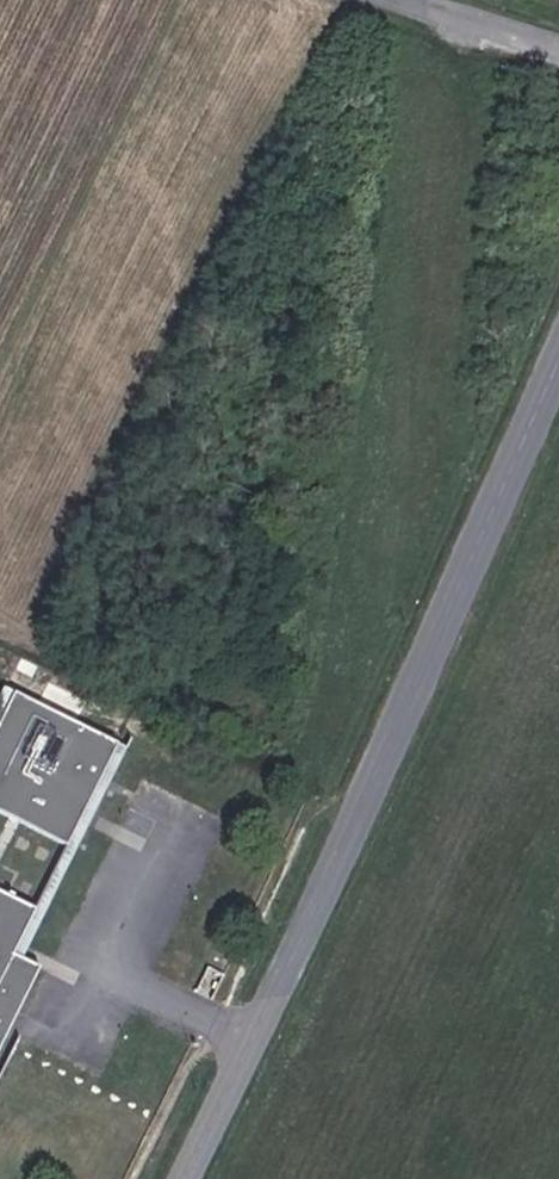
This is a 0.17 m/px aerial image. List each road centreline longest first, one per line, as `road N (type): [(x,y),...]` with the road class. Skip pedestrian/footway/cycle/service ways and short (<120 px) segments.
road 1 (tertiary): [(181,1178),(256,1034),(558,361)]
road 2 (unclassified): [(398,0),(558,52)]

